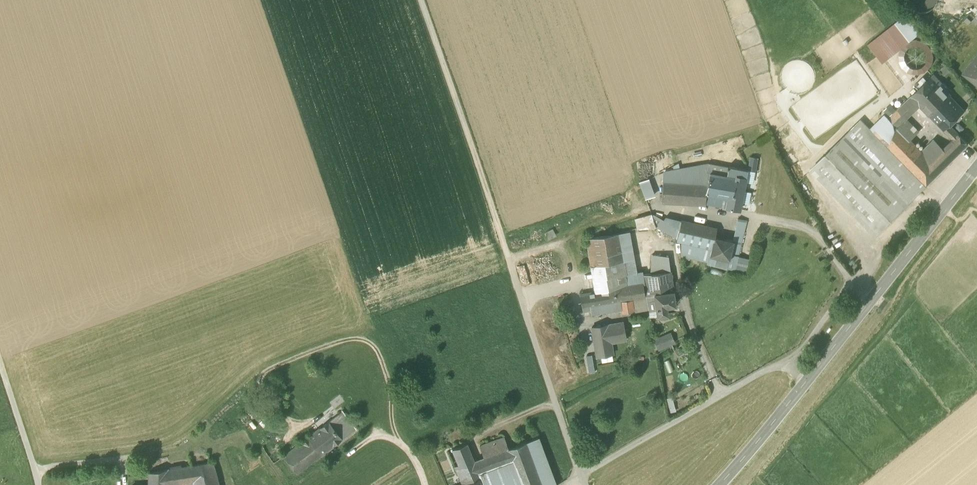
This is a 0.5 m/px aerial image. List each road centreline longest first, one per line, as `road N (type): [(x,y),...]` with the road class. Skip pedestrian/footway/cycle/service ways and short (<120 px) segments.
road 1 (track): [(420,0),(509,263)]
road 2 (tertiary): [(806,385),(976,168)]
road 3 (unclassified): [(580,478),(778,364),(806,385)]
road 4 (track): [(509,263),(580,478)]
road 5 (track): [(509,263),(654,206)]
road 6 (tertiary): [(720,484),(806,385)]
road 7 (unclassified): [(37,484),(0,365)]

